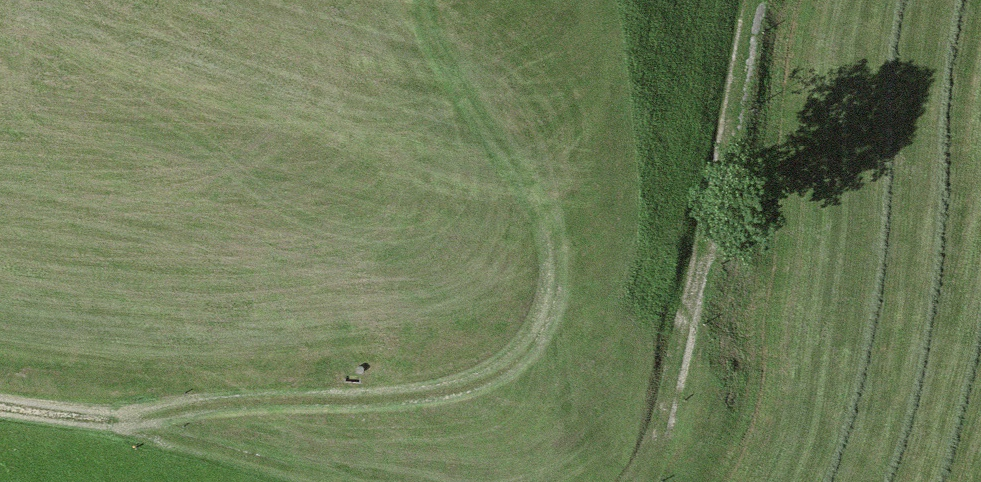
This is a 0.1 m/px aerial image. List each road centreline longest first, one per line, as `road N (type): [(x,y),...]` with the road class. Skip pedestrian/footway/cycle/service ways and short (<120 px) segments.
road 1 (track): [(423,0),(453,77),(526,194),(557,267),(541,333),(483,379),(408,399),(238,401),(116,417)]
road 2 (track): [(747,0),(669,387),(631,481)]
road 3 (track): [(327,481),(116,417)]

